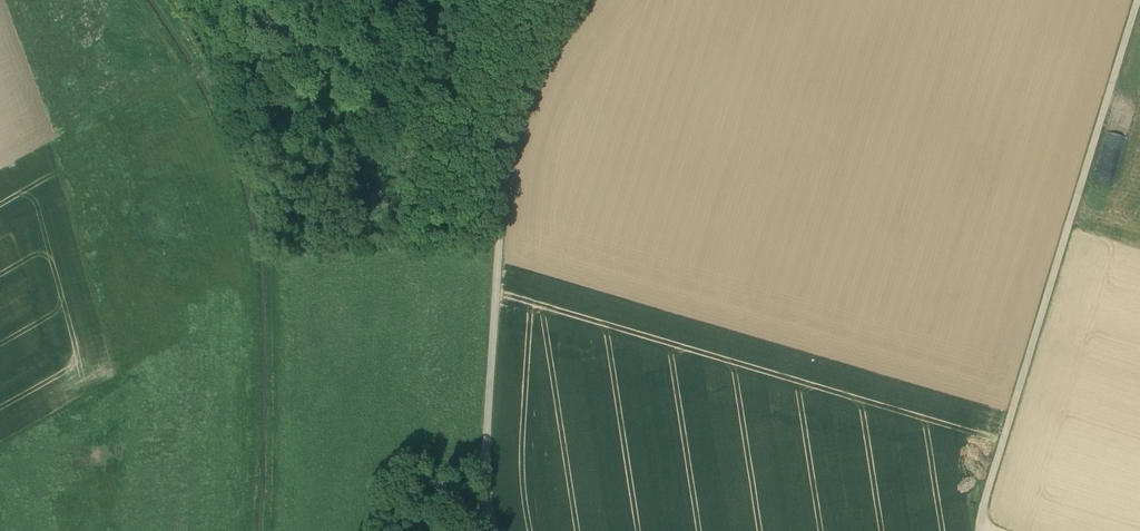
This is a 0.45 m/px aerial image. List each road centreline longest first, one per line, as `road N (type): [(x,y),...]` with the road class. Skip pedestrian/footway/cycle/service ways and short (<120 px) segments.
road 1 (track): [(977,530),(1137,0)]
road 2 (unclassified): [(494,530),(485,466),(504,170),(514,115),(582,0)]

